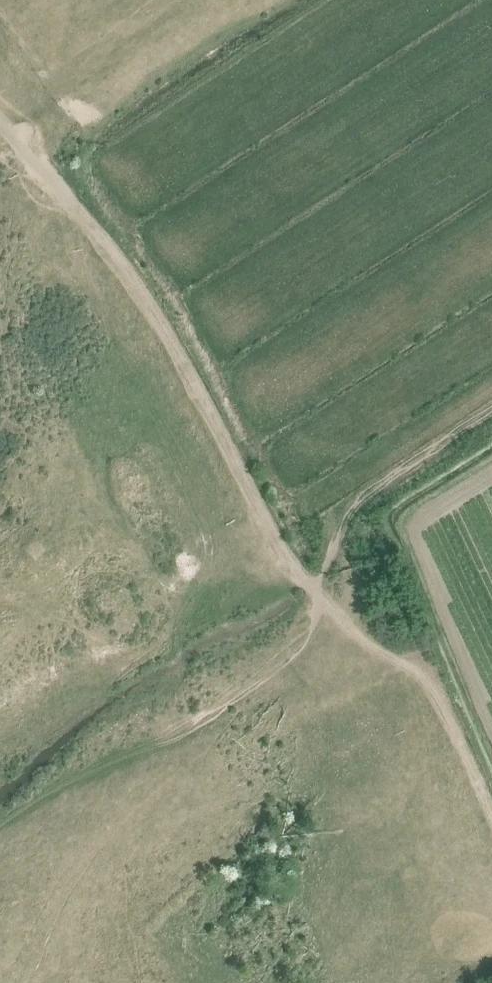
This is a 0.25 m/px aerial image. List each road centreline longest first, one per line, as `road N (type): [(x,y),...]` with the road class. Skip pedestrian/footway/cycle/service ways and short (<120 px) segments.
road 1 (track): [(491,415),(346,512),(321,600)]

